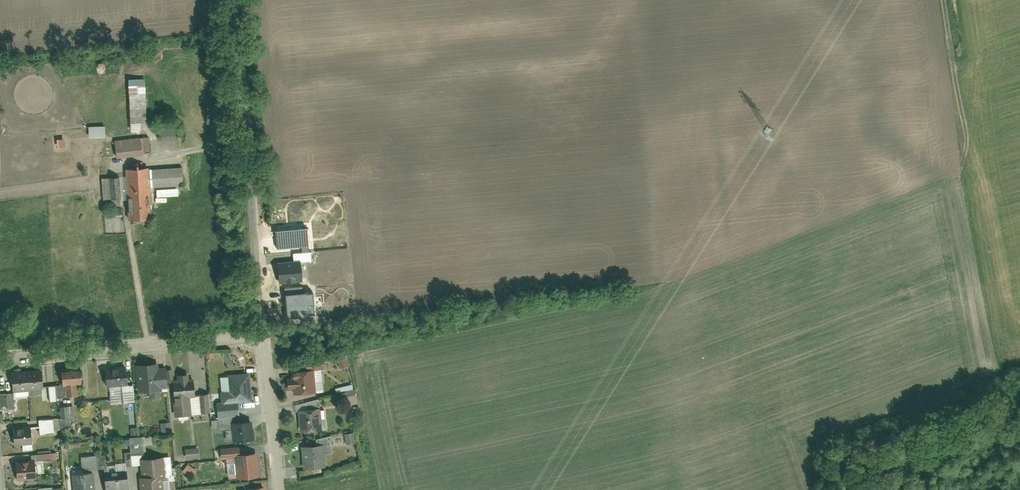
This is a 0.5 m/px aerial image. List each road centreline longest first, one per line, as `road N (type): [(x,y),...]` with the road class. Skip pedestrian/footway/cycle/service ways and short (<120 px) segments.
road 1 (residential): [(264,335),(237,0)]
road 2 (residential): [(264,335),(0,359)]
road 3 (residential): [(279,489),(264,335)]

